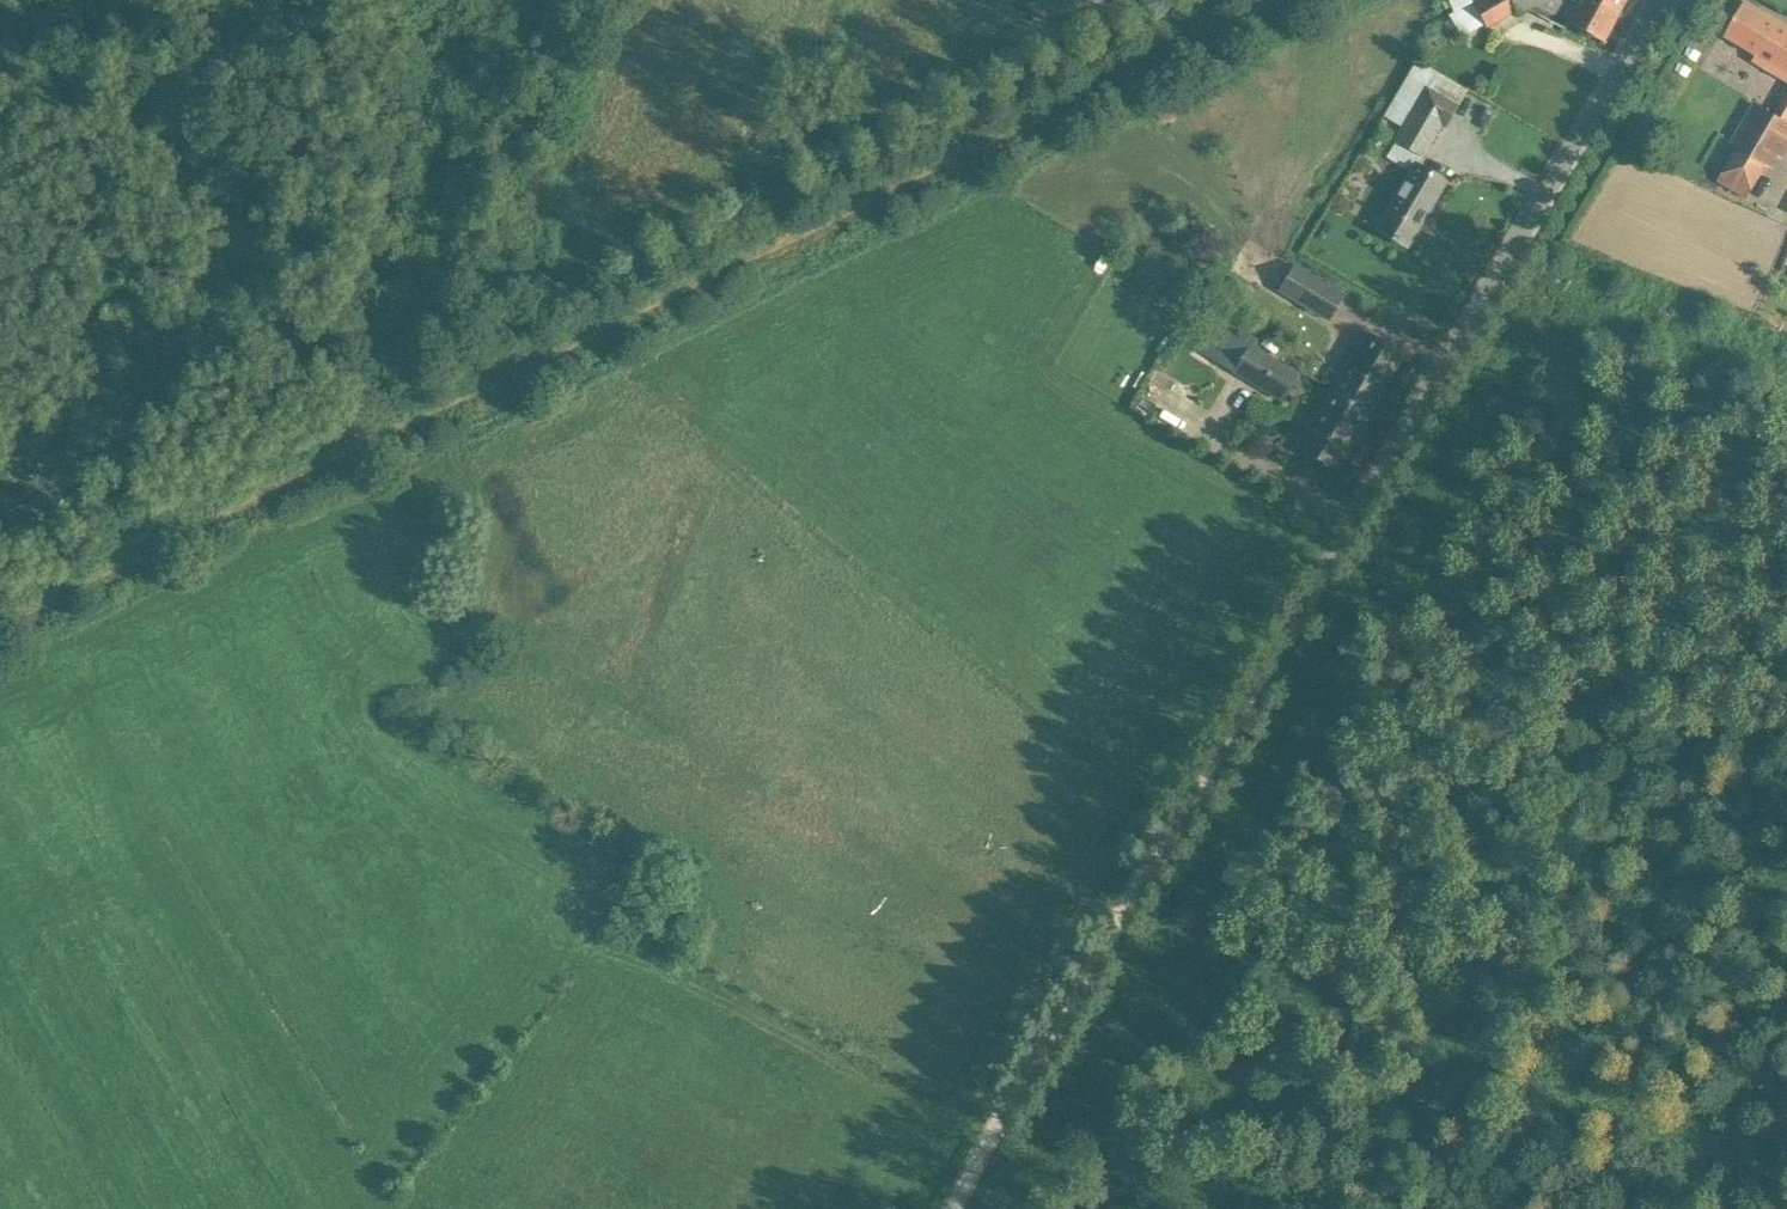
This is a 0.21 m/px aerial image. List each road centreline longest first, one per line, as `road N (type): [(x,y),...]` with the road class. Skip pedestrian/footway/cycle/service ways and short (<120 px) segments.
road 1 (unclassified): [(965,1208),(1661,0)]

